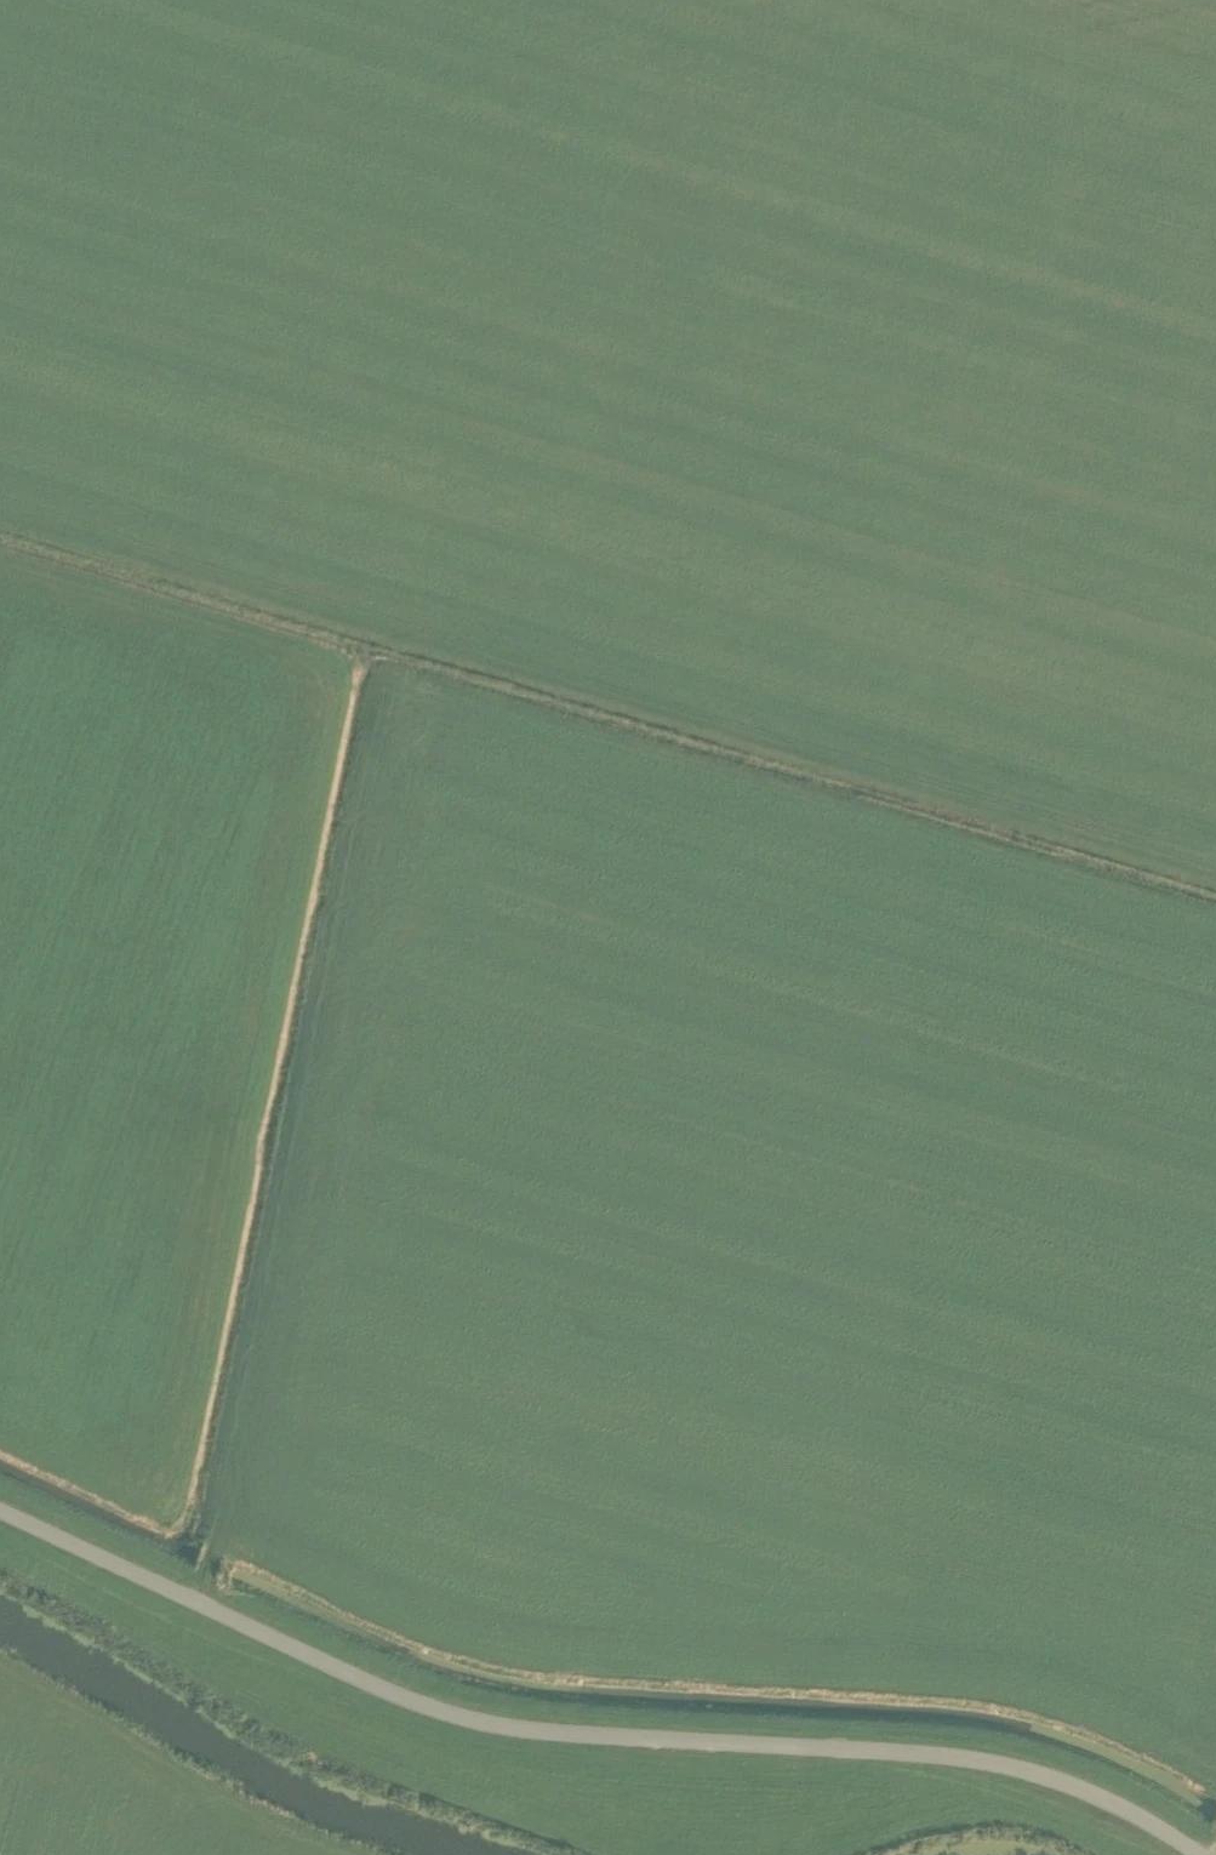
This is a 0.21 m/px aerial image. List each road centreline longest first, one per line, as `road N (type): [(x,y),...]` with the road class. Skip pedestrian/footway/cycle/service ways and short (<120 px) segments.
road 1 (unclassified): [(1195,1854),(1074,1782),(989,1763),(639,1743),(503,1729),(409,1704),(0,1513)]

